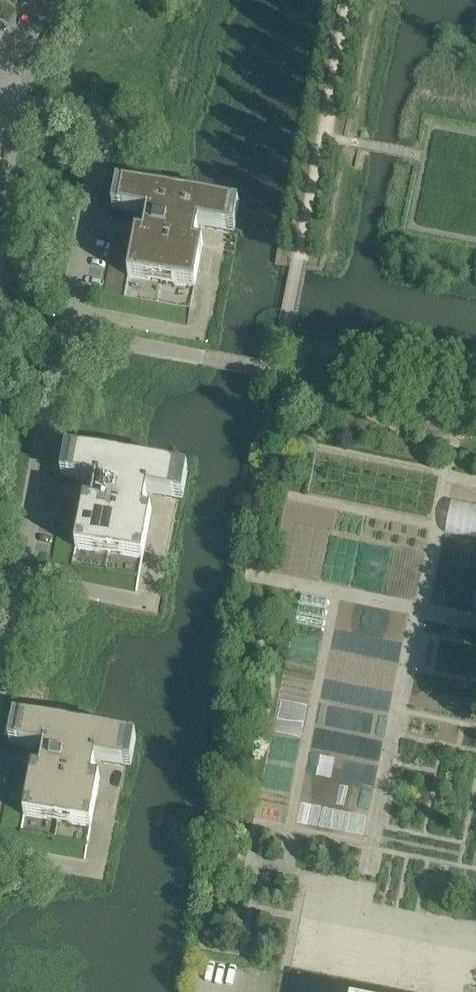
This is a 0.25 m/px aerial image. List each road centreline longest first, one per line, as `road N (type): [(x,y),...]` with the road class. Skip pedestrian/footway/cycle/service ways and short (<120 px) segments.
road 1 (residential): [(0,675),(105,134),(91,112),(0,100)]
road 2 (track): [(286,330),(351,0)]

